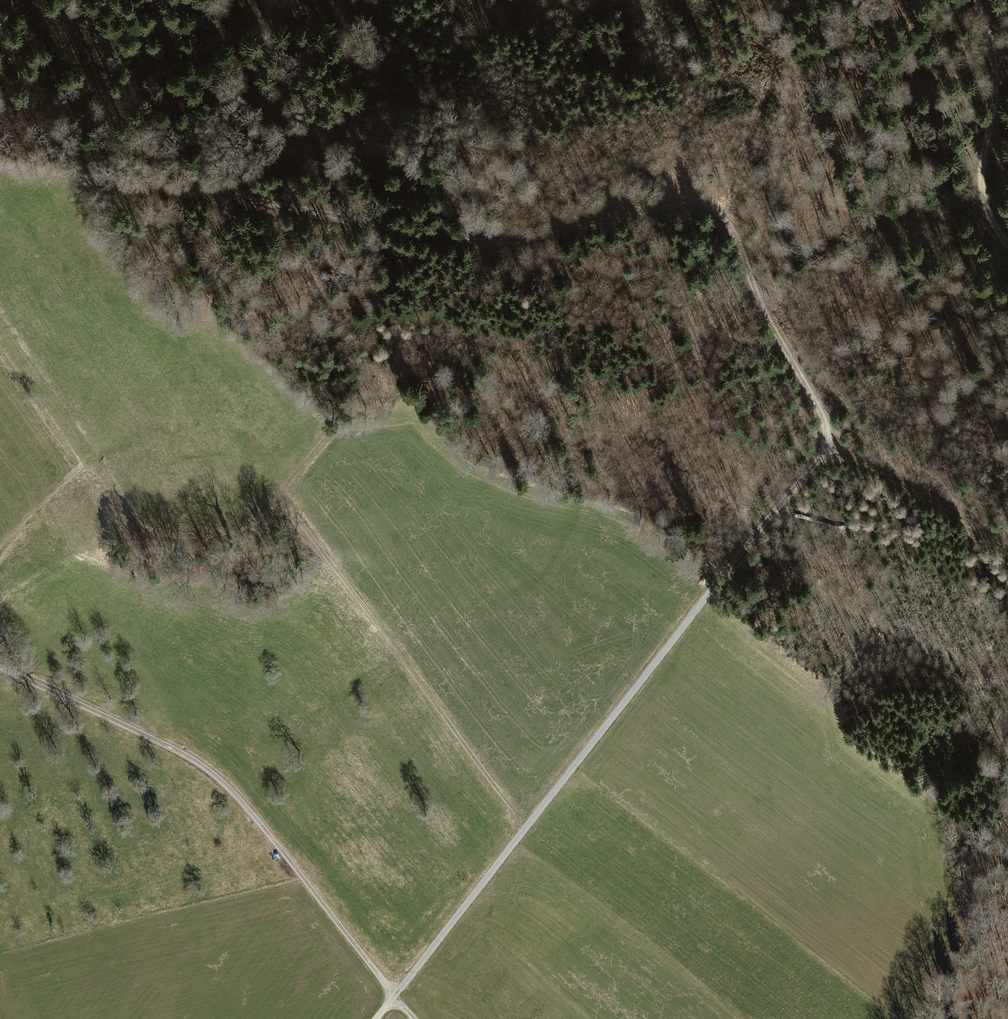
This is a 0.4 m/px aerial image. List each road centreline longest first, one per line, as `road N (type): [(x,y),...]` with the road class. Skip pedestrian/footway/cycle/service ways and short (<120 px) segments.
road 1 (track): [(0,171),(467,243),(525,242),(702,205),(723,216),(738,239),(755,293),(823,418),(832,448),(377,1018)]
road 2 (track): [(0,667),(215,776),(412,1018)]
road 3 (track): [(526,830),(284,506)]
road 4 (track): [(0,547),(85,467),(103,476),(136,528),(204,535),(284,506)]
road 5 (track): [(284,506),(291,479),(337,417),(429,236)]
road 6 (track): [(1007,246),(980,184),(994,70),(976,0)]
road 7 (track): [(832,448),(1007,541)]

